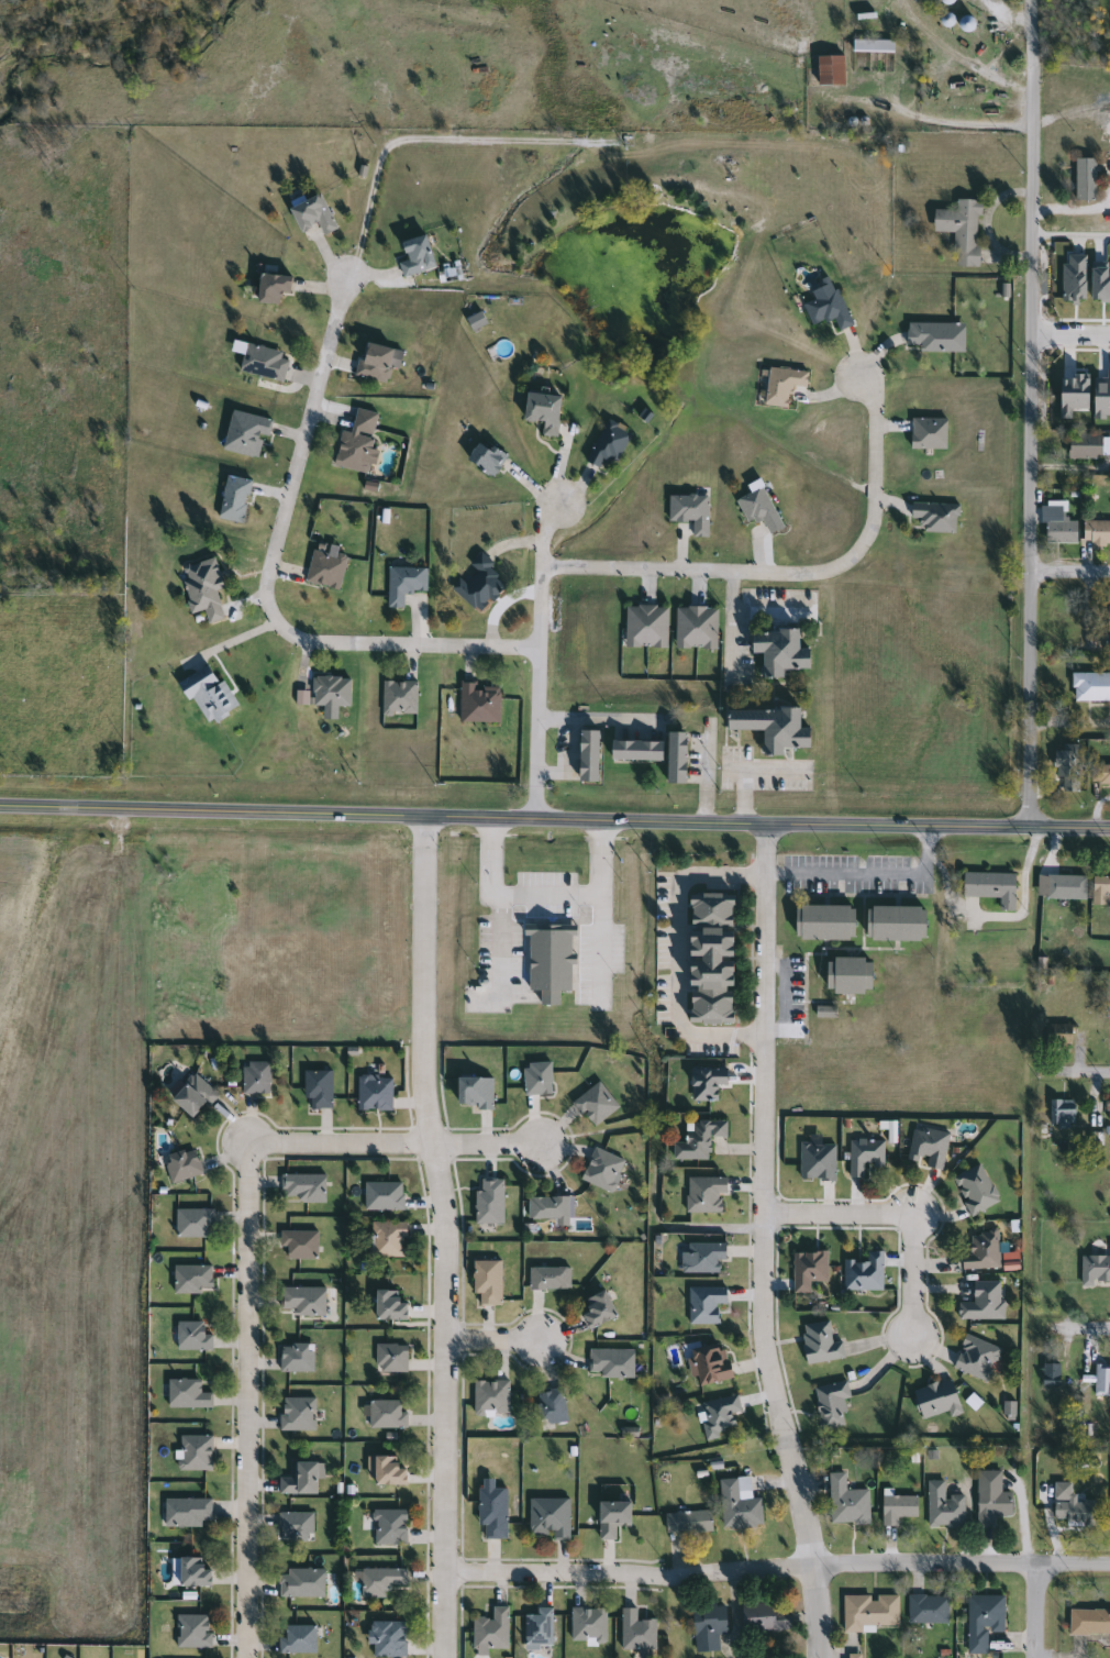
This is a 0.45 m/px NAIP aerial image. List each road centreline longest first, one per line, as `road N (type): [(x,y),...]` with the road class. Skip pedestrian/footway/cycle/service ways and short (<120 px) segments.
road 1 (secondary): [(238,813),(1109,828)]
road 2 (residential): [(421,817),(423,1142),(447,1235),(448,1657)]
road 3 (residential): [(767,824),(764,1337),(815,1566),(818,1657)]
road 4 (residential): [(1031,0),(1030,827)]
road 5 (residential): [(540,648),(312,642),(284,631),(269,611),(268,570),(345,276)]
road 6 (residential): [(244,1143),(236,1657)]
road 7 (residential): [(542,567),(807,574),(846,563),(865,544),(875,510),(875,406),(863,374)]
road 8 (residential): [(1109,1564),(662,1576)]
road 9 (residential): [(536,819),(542,524),(563,497)]
road 10 (residential): [(764,1214),(913,1218),(914,1337)]
road 11 (secondary): [(0,807),(238,813)]
road 12 (residential): [(662,1576),(448,1574)]
road 13 (residential): [(423,1142),(244,1143)]

